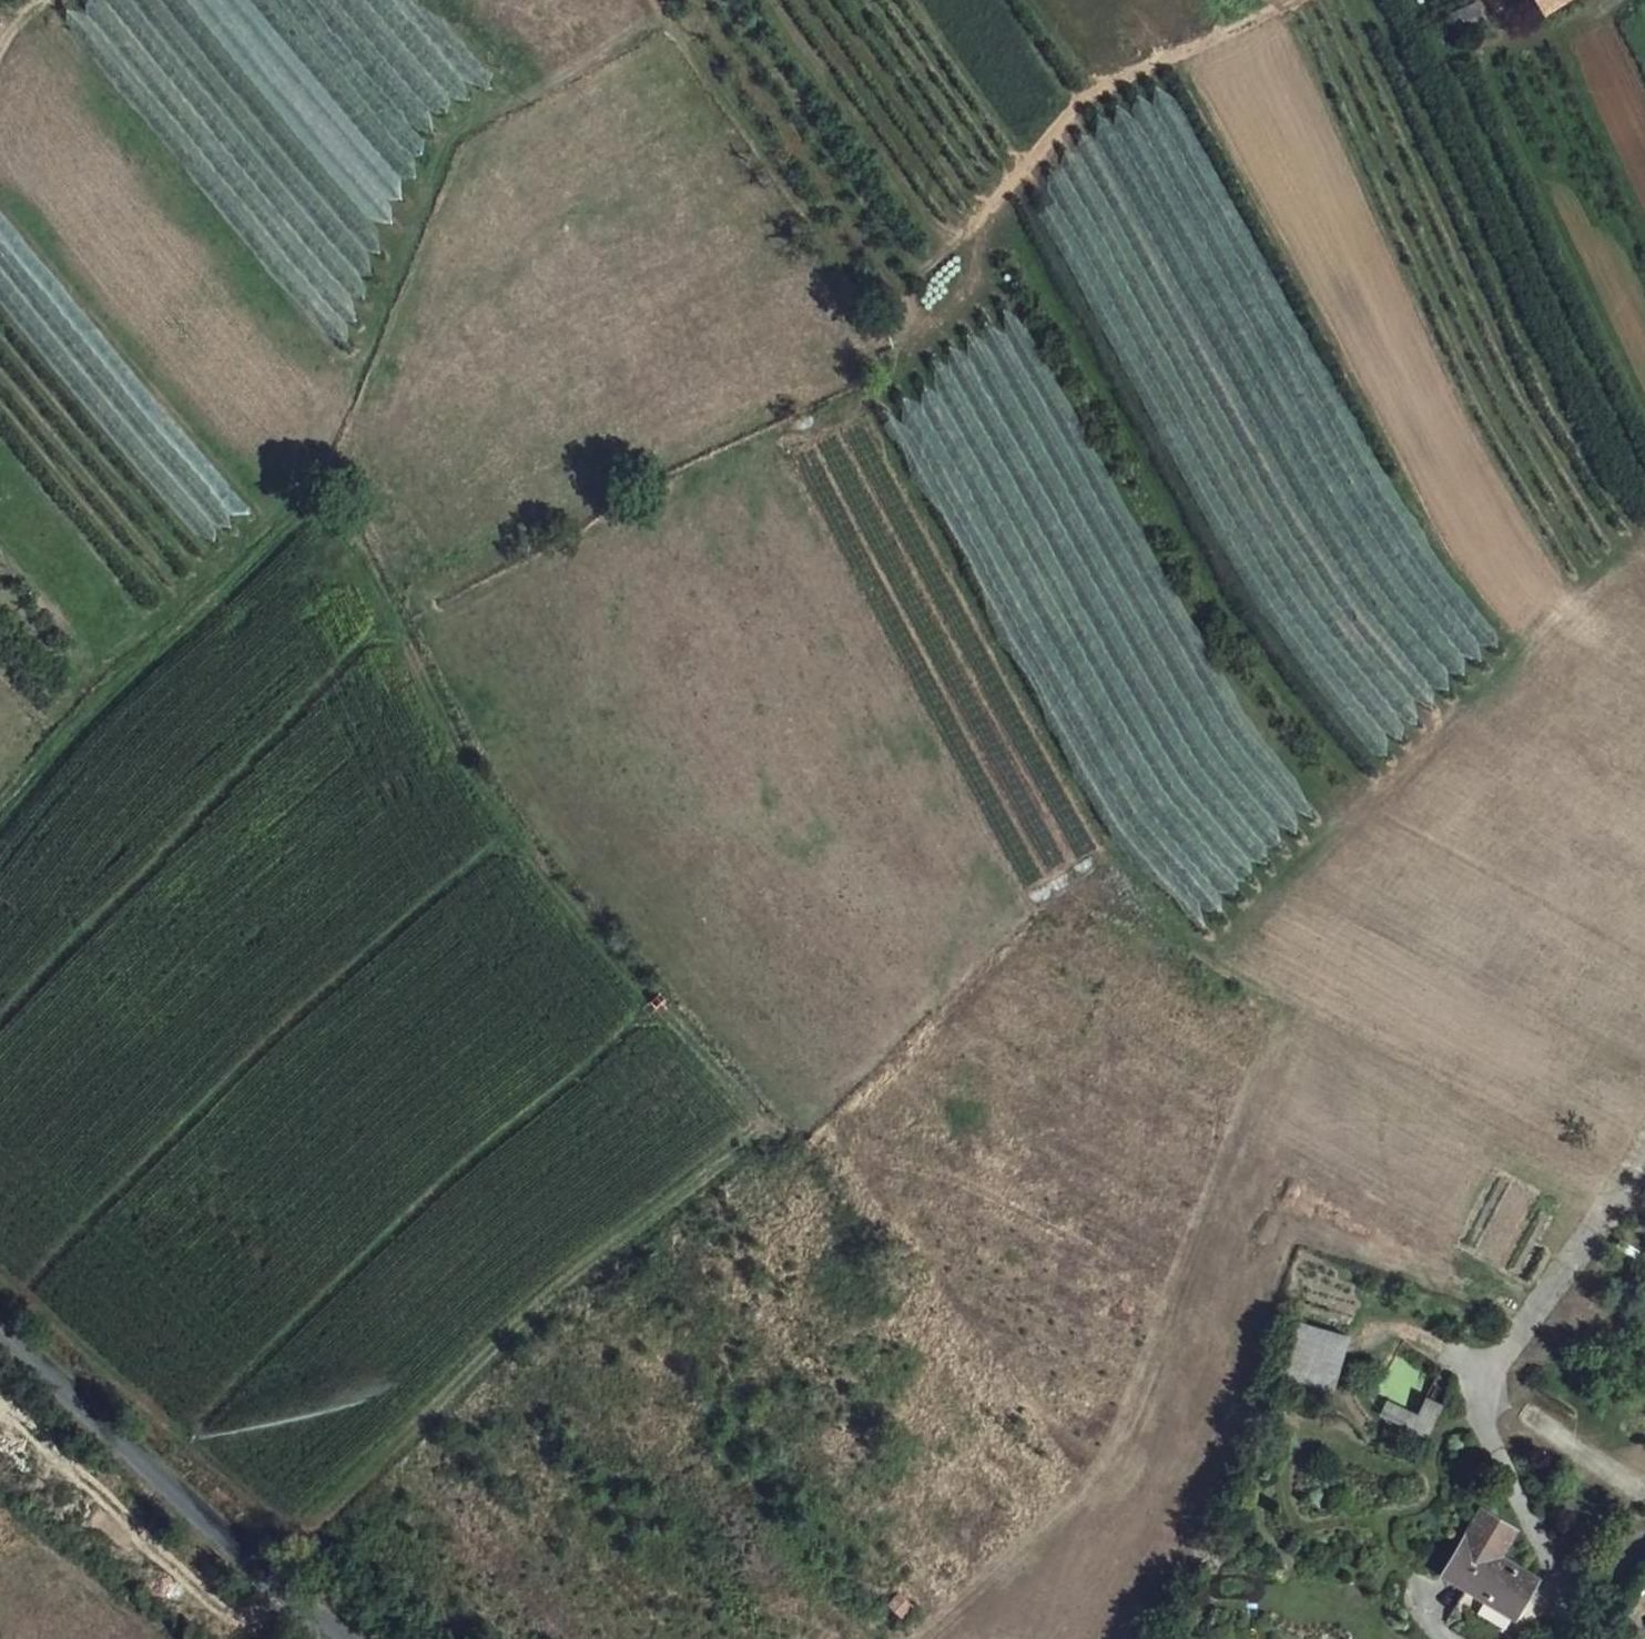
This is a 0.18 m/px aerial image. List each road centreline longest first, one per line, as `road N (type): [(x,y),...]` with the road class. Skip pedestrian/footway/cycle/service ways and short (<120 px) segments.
road 1 (tertiary): [(334,1638),(0,1331)]

